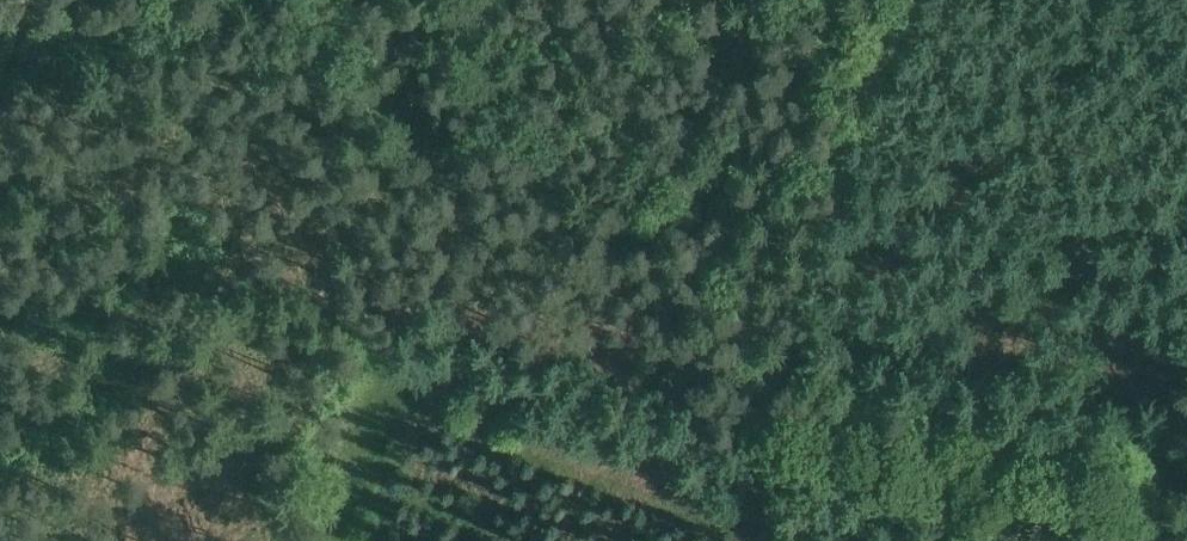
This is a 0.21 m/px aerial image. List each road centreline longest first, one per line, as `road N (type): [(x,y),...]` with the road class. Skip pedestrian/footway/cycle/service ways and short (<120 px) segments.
road 1 (track): [(1186,366),(1116,540)]

